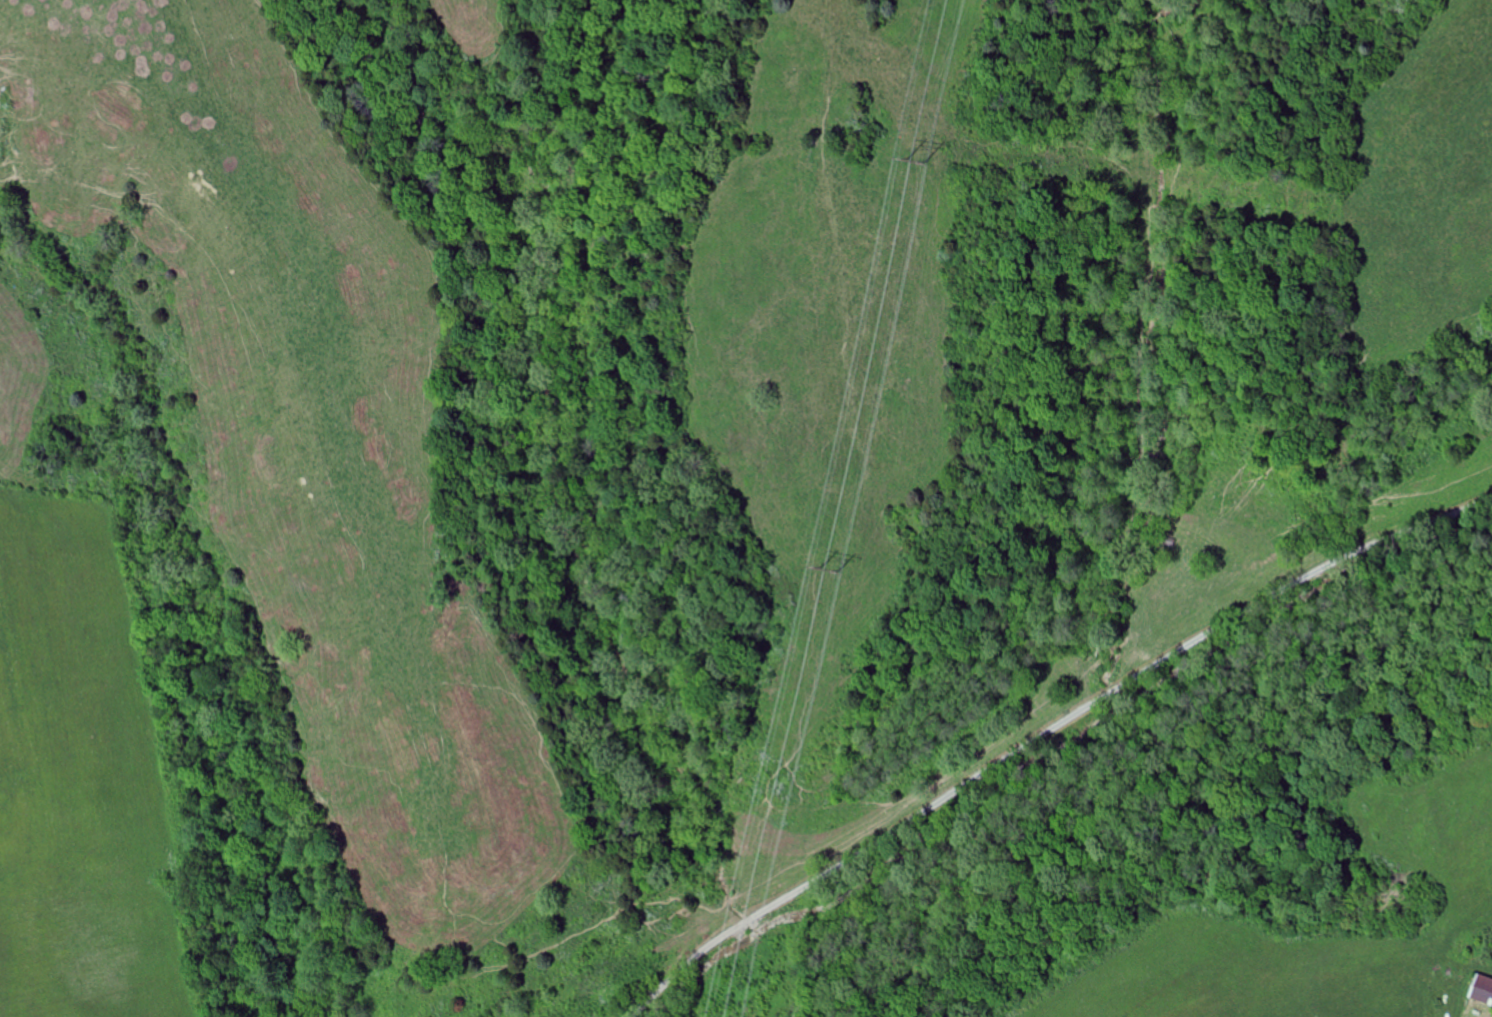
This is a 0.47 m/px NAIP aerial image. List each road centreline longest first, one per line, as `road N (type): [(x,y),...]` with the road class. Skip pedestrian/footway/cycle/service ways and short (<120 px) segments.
road 1 (residential): [(635,1016),(712,942),(1213,630),(1320,569),(1491,496)]

